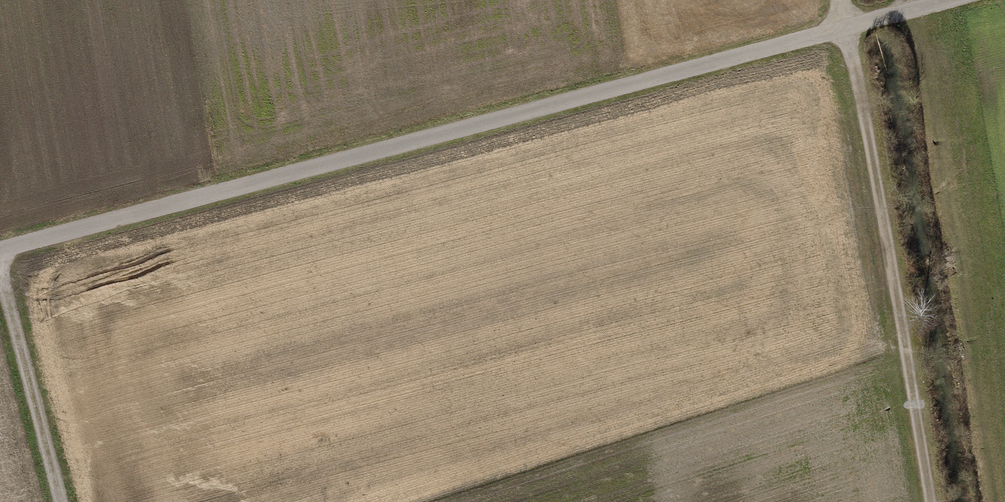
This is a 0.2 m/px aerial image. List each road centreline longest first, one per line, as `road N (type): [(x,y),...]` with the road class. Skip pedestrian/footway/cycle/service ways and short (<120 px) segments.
road 1 (track): [(971,0),(0,255)]
road 2 (track): [(840,0),(922,501)]
road 3 (track): [(0,276),(62,501)]

